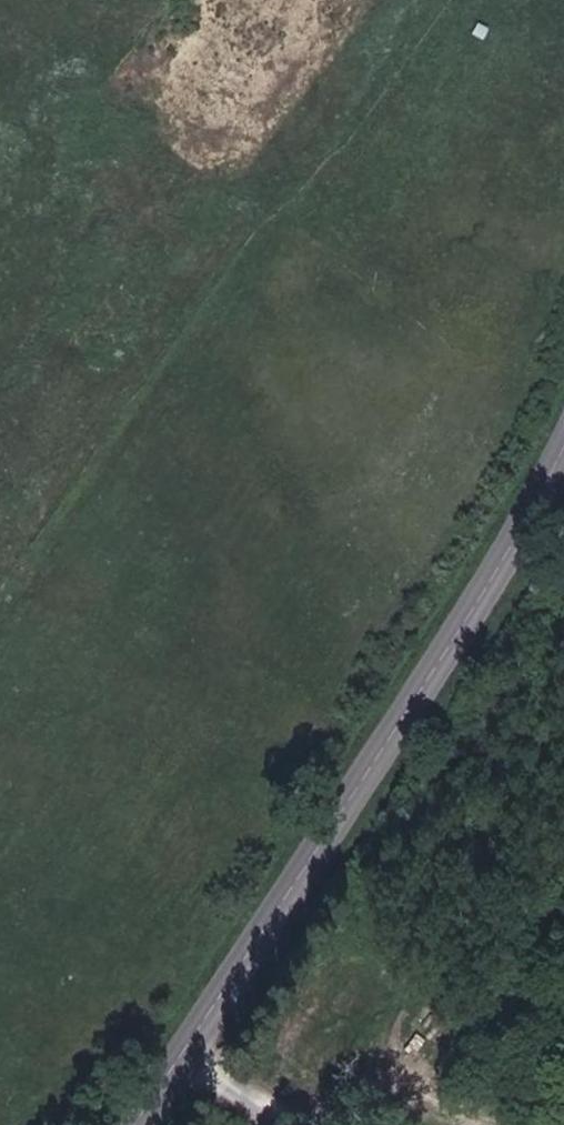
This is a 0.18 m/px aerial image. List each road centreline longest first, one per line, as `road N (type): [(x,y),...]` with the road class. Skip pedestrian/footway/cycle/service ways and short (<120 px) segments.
road 1 (secondary): [(142,1124),(405,725),(563,457)]

